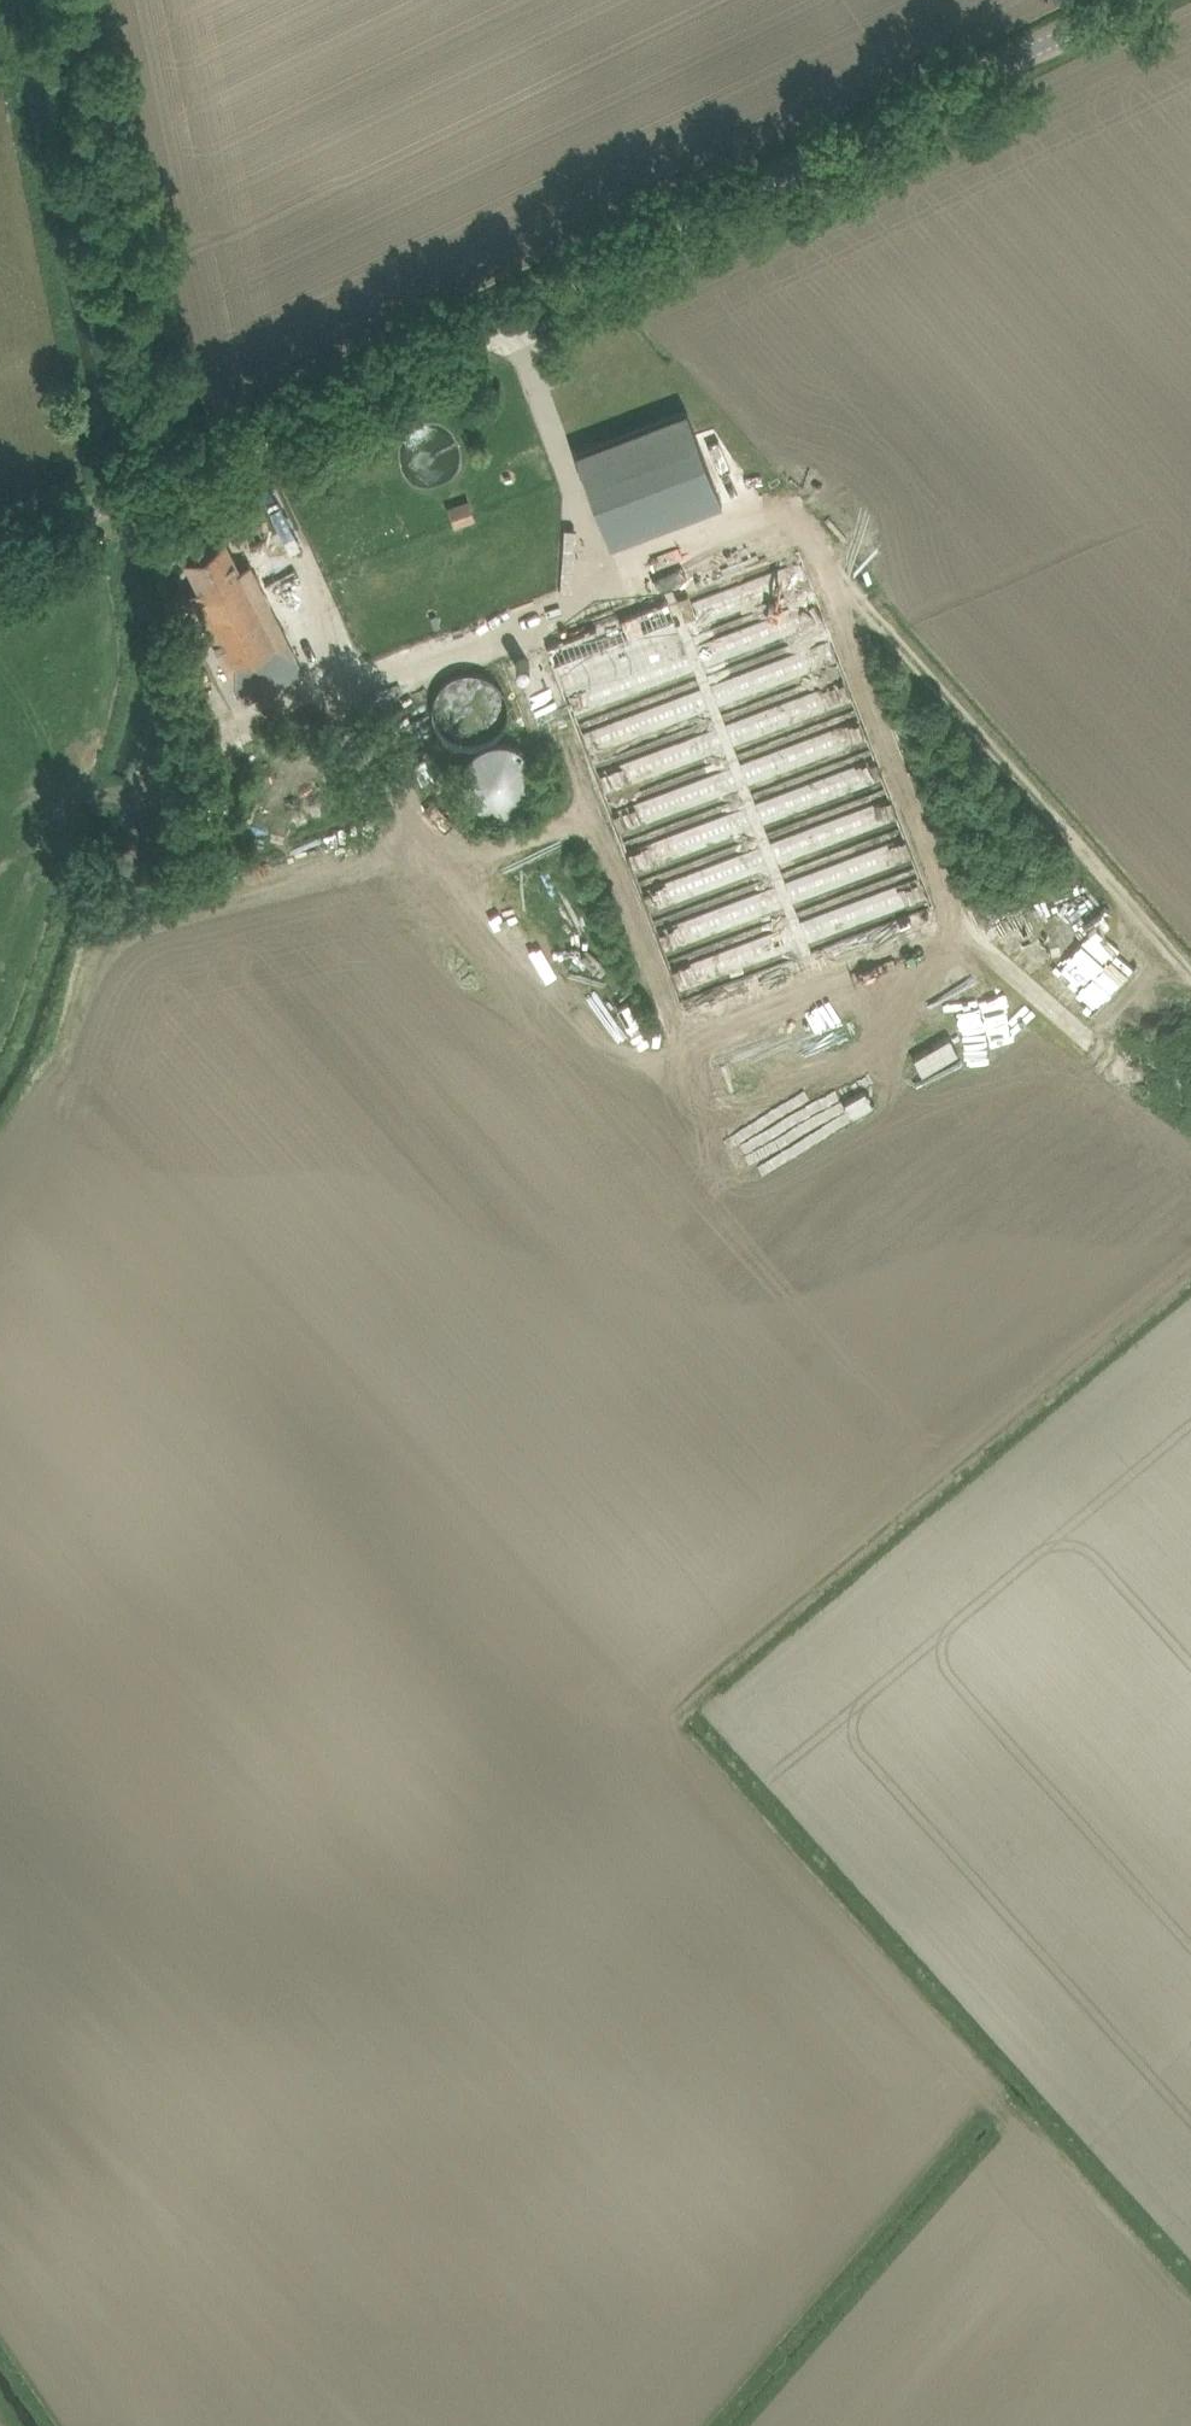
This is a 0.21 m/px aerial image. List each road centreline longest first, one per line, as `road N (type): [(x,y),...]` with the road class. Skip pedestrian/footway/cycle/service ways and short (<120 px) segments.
road 1 (tertiary): [(0,553),(1134,0)]

